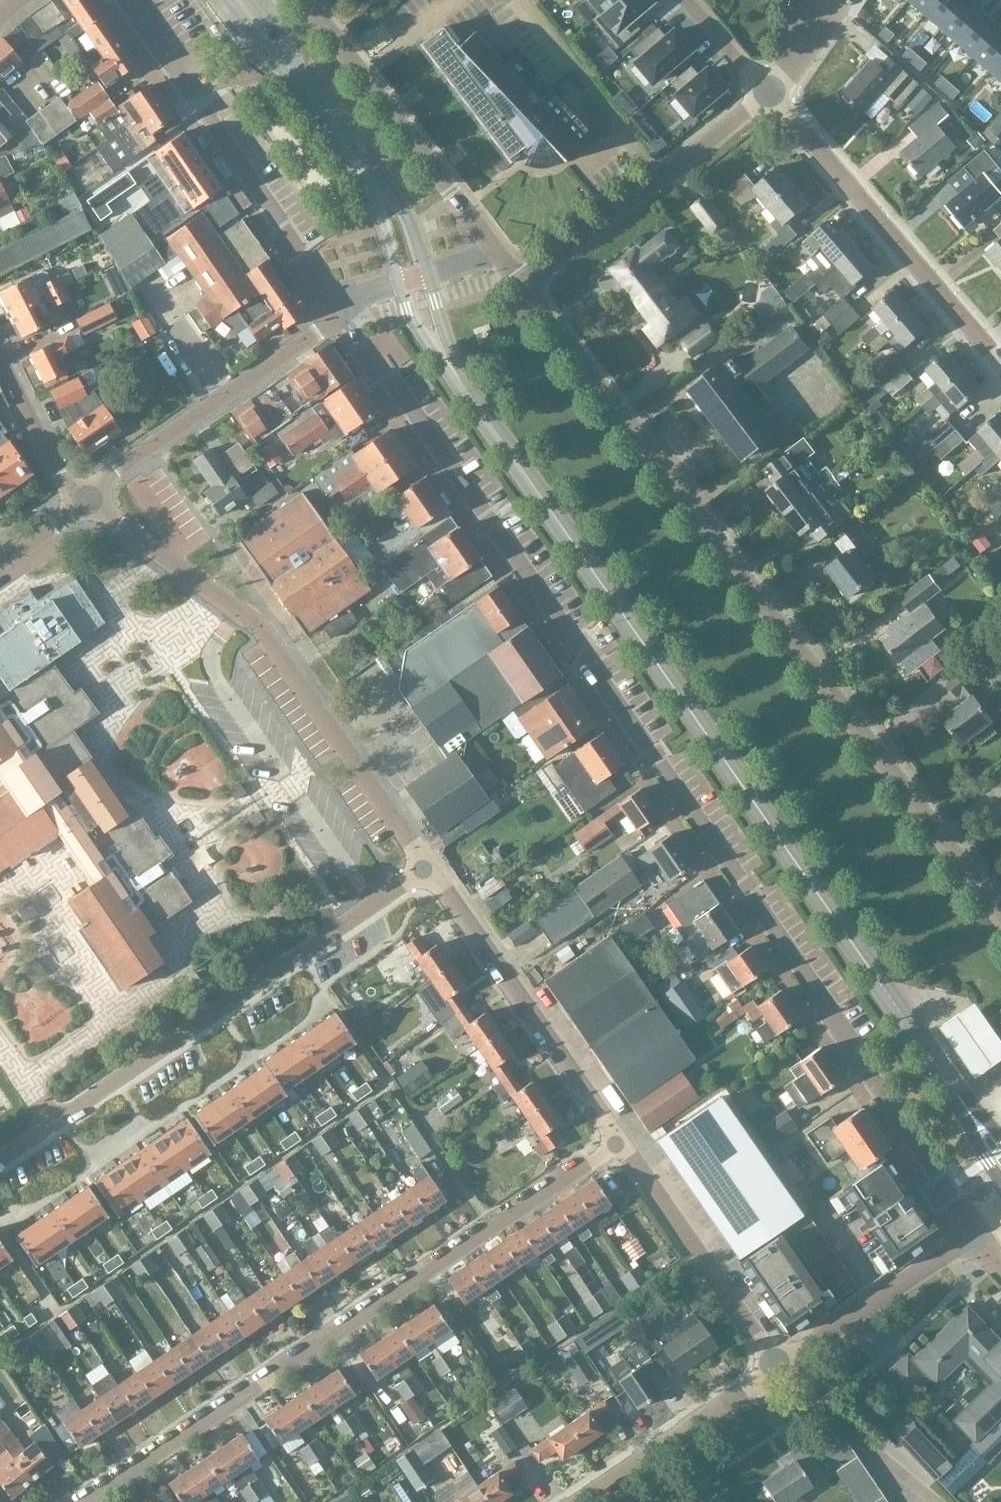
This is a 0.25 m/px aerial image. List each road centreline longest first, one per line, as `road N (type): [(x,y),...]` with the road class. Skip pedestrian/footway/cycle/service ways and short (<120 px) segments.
road 1 (residential): [(338,312),(596,672),(976,1233)]
road 2 (tertiary): [(970,1116),(445,357),(414,279)]
road 3 (residential): [(1000,915),(520,286)]
road 4 (residential): [(625,1144),(87,1501)]
road 5 (residential): [(427,867),(0,1156)]
road 6 (residential): [(427,867),(265,632),(87,497)]
road 7 (residential): [(338,312),(121,0)]
road 8 (residential): [(1000,364),(772,92)]
road 9 (residential): [(625,1144),(427,867)]
road 10 (tertiary): [(414,279),(385,199),(239,0)]
road 11 (residential): [(520,286),(772,92)]
road 12 (residential): [(338,312),(87,497)]
road 13 (unclassified): [(491,248),(308,0)]
road 14 (residential): [(775,1364),(625,1144)]
road 15 (residential): [(573,1501),(775,1364)]
road 16 (residential): [(775,1364),(976,1233)]
road 17 (residential): [(87,497),(61,477),(0,360)]
road 18 (residential): [(689,0),(772,92)]

